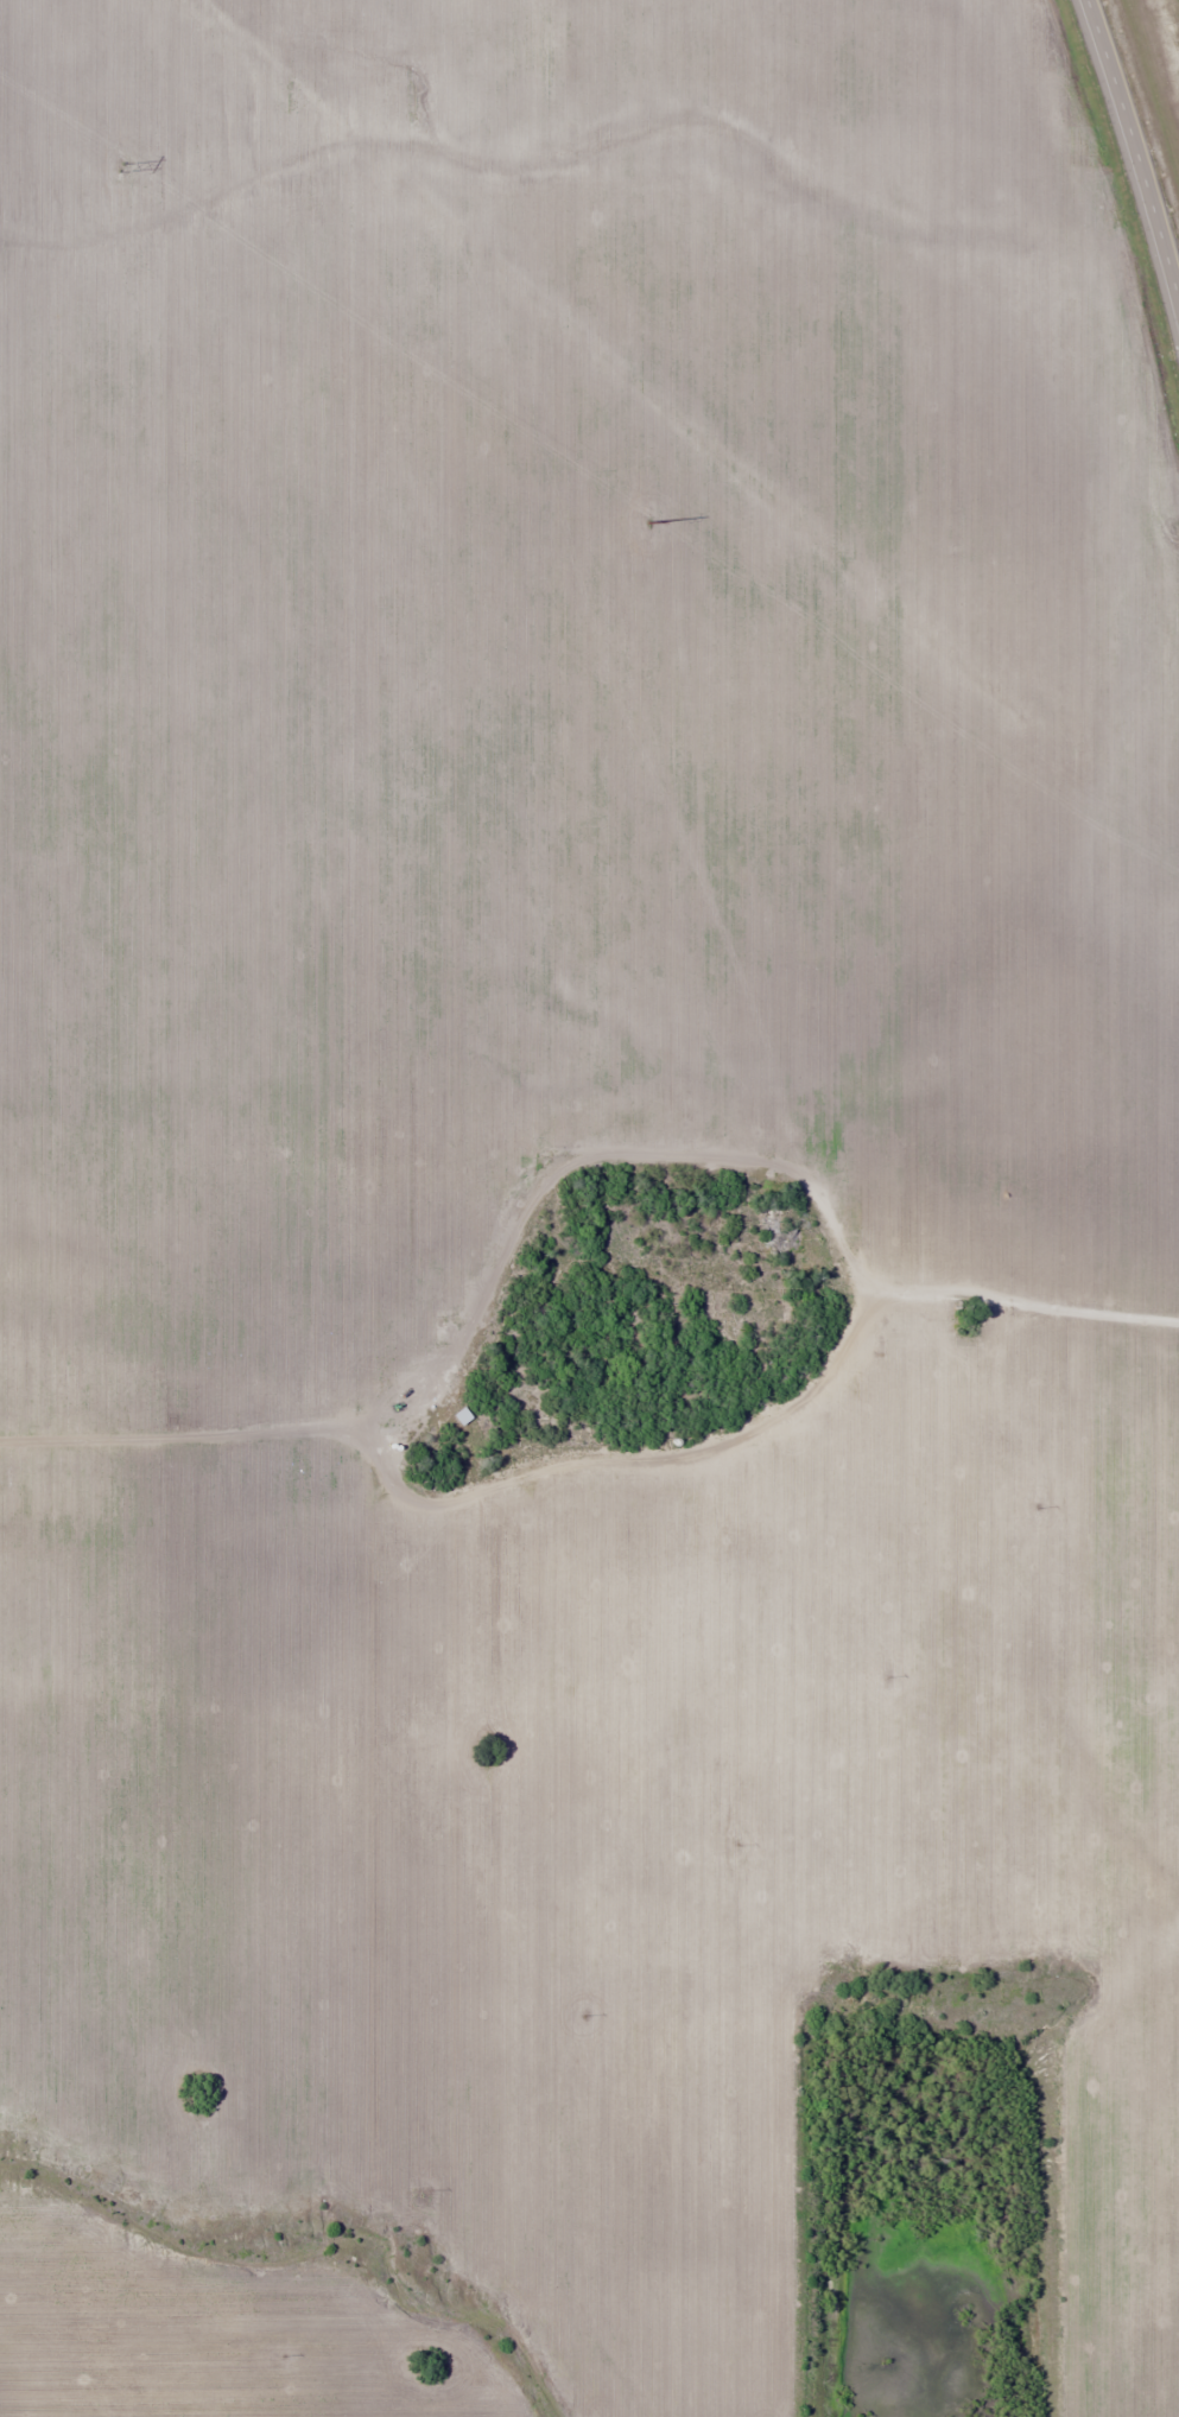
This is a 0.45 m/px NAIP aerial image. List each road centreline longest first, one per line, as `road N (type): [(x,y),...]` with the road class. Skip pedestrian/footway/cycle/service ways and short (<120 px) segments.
road 1 (trunk): [(1085,0),(1178,312)]

